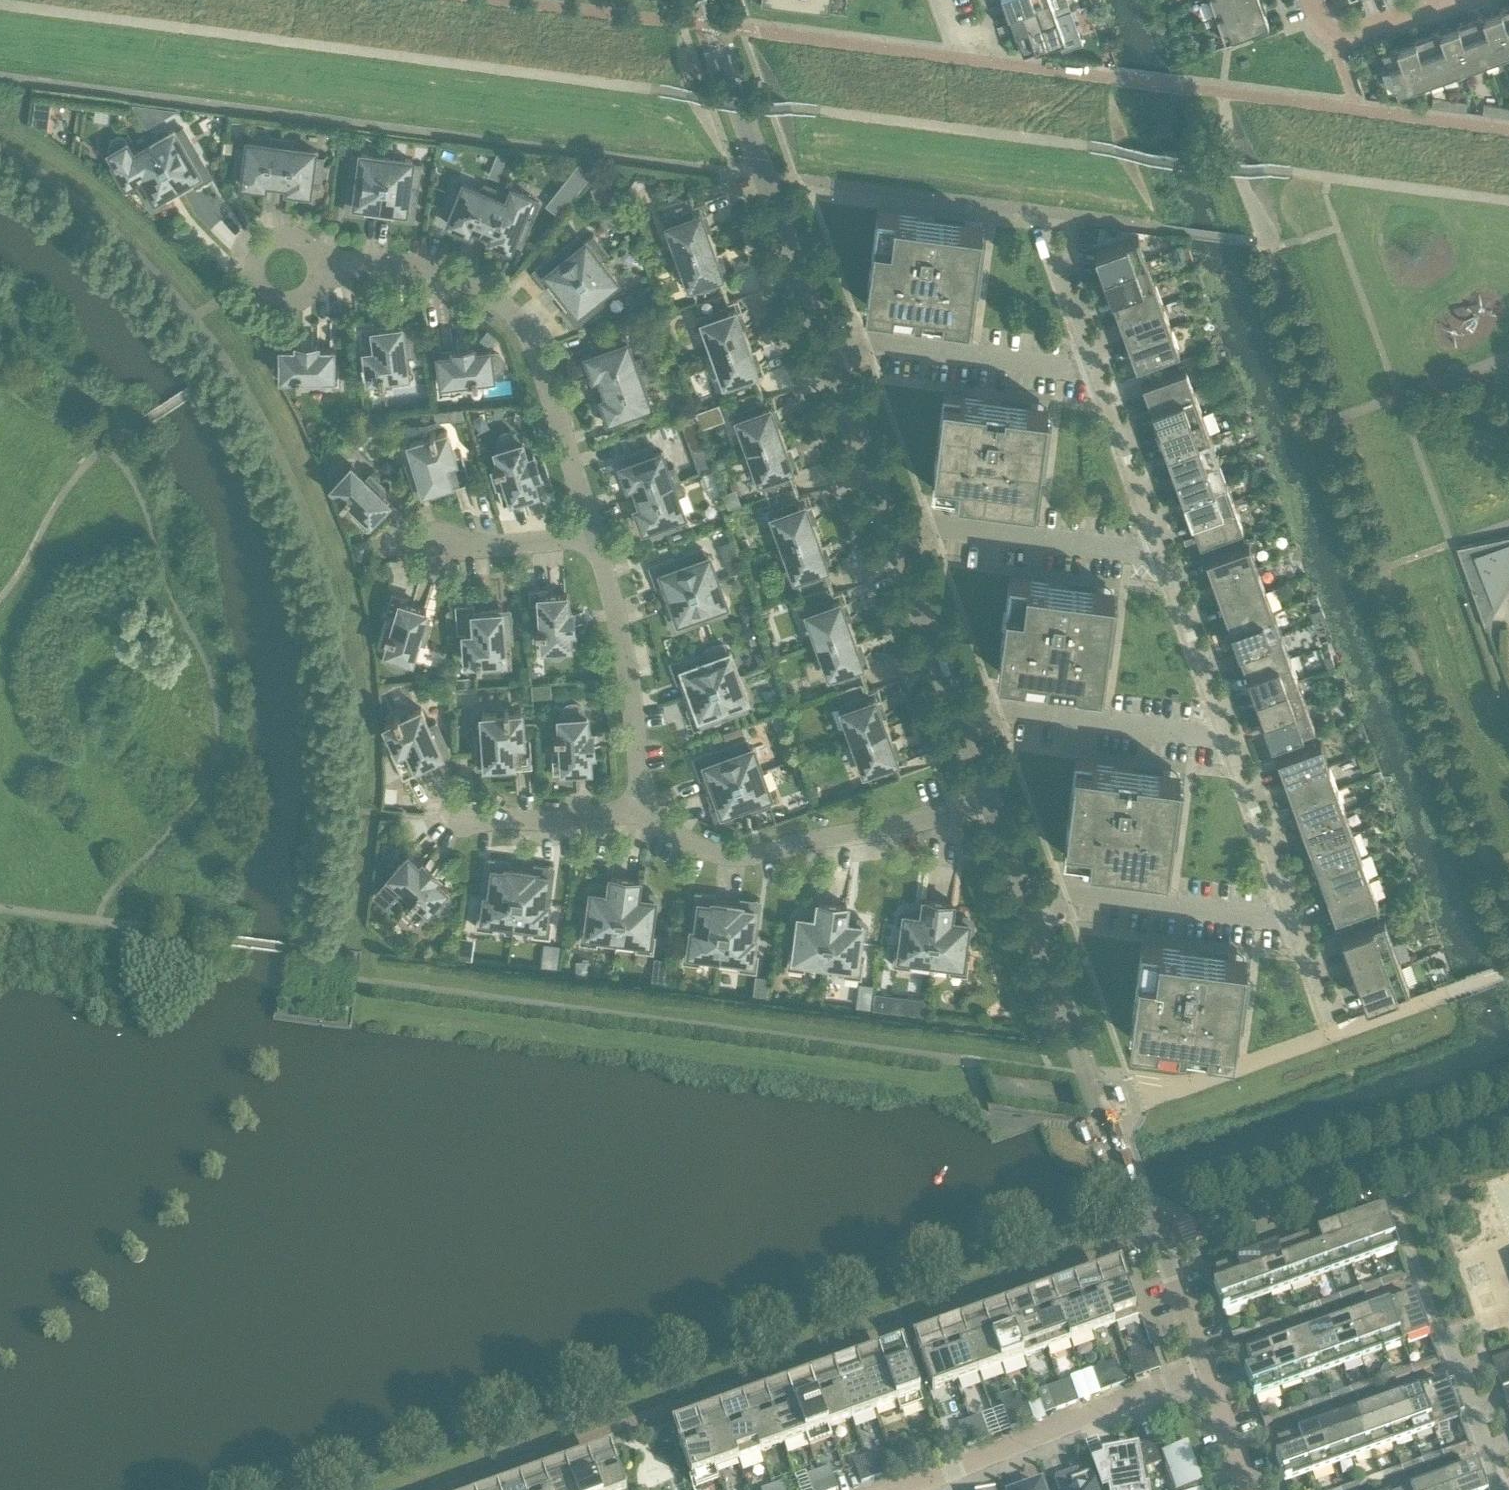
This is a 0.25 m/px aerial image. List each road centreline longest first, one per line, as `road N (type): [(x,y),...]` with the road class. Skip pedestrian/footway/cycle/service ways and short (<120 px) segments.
road 1 (residential): [(594,531),(559,382),(512,312),(458,273),(327,265)]
road 2 (residential): [(1153,1243),(1508,1114)]
road 3 (residential): [(988,797),(875,832),(740,856),(669,831),(650,806)]
road 4 (residential): [(824,339),(702,0)]
road 5 (residential): [(903,1489),(1197,1380)]
road 6 (residential): [(956,704),(1235,737)]
road 7 (residential): [(650,806),(594,531)]
road 8 (residential): [(1019,883),(1295,916)]
road 9 (residential): [(1100,366),(824,339)]
road 10 (residential): [(1163,552),(890,524)]
road 11 (residential): [(1050,216),(822,184)]
road 12 (residential): [(1093,1089),(1019,883)]
road 13 (residential): [(1235,737),(1163,552)]
road 14 (residential): [(890,524),(824,339)]
road 15 (residential): [(1163,552),(1100,366)]
road 16 (residential): [(956,704),(890,524)]
road 17 (residential): [(1295,916),(1235,737)]
road 18 (residential): [(468,818),(585,824),(650,806)]
road 19 (unclassified): [(1153,1243),(1093,1089)]
road 20 (residential): [(1100,366),(1050,216)]
road 21 (residential): [(1311,0),(1334,38),(1439,0)]
road 22 (residential): [(440,546),(594,531)]
road 23 (residential): [(246,255),(244,286),(275,314),(316,302),(327,265)]
road 24 (residential): [(1153,1243),(1197,1380)]
road 25 (residential): [(1336,1033),(1295,916)]
road 26 (residential): [(1197,1380),(1245,1489)]

